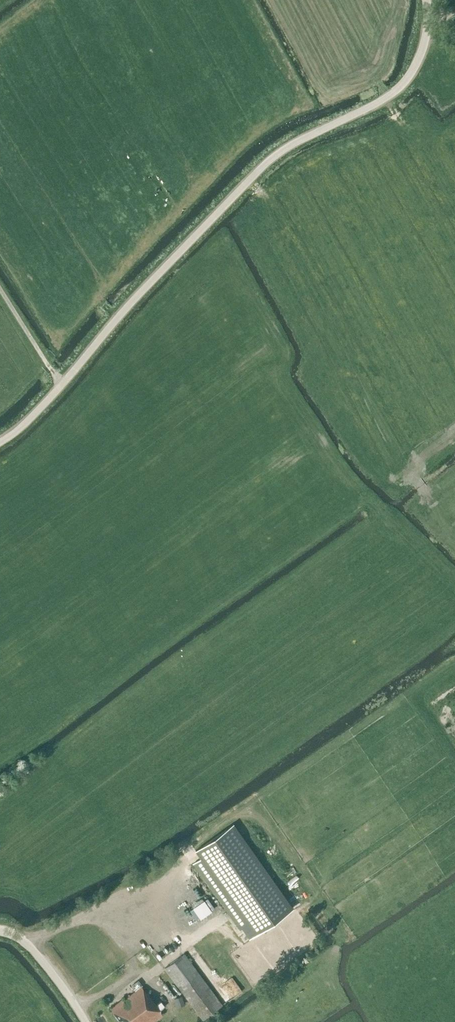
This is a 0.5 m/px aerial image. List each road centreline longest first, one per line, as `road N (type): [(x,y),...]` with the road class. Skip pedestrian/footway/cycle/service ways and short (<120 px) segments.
road 1 (tertiary): [(0,442),(272,158),(404,83),(424,46),(427,0)]
road 2 (unclassified): [(86,1021),(29,945),(0,929)]

